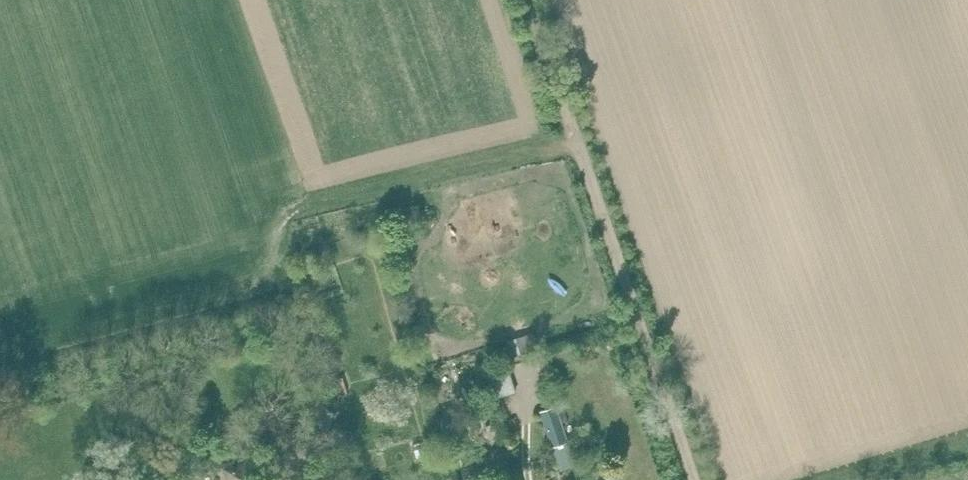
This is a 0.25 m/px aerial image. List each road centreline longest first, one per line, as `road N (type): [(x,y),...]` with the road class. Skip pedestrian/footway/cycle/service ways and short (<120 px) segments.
road 1 (unclassified): [(692,479),(527,0)]

